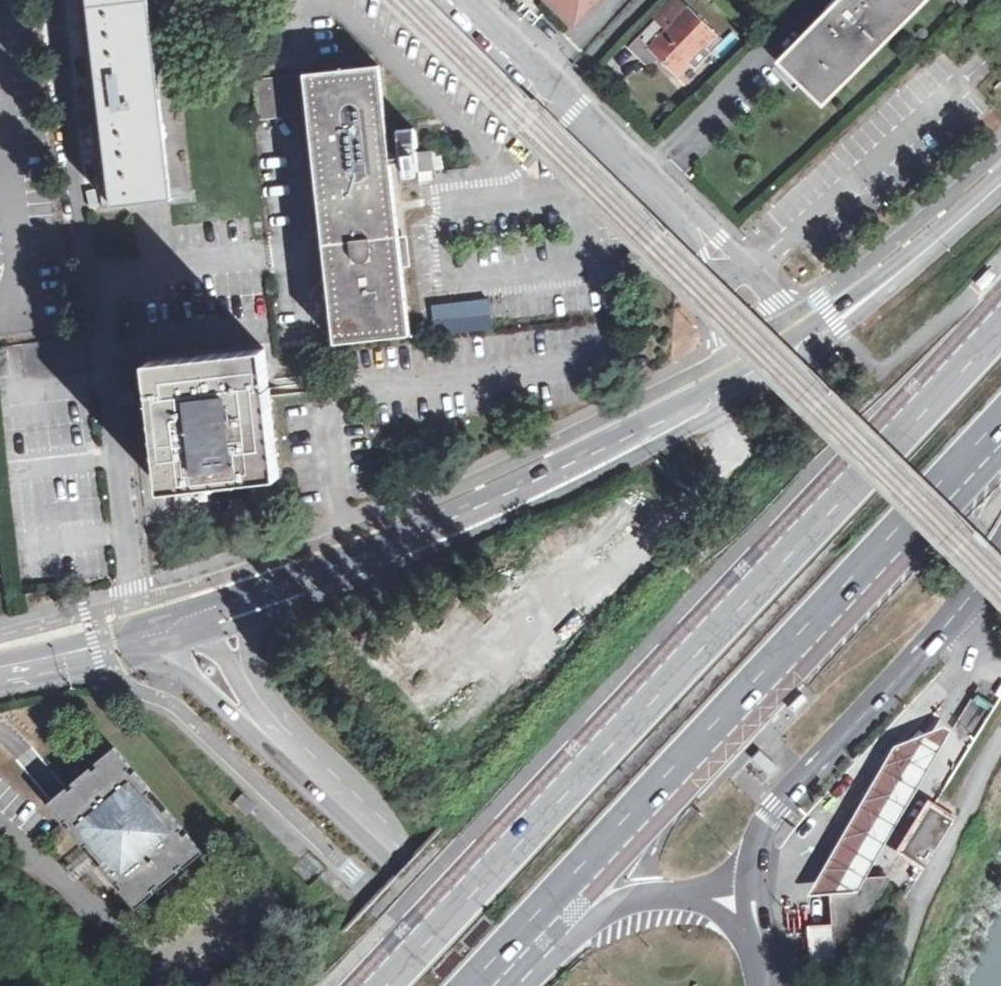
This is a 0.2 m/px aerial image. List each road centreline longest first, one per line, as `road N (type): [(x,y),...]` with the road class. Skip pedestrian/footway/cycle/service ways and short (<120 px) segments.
road 1 (primary): [(1000,317),(375,985)]
road 2 (primary): [(480,985),(1000,431)]
road 3 (tertiary): [(734,371),(521,481),(273,586),(154,621)]
road 4 (tertiary): [(273,611),(533,504),(747,391)]
road 5 (tertiary): [(748,888),(768,812),(960,609),(1000,549)]
road 6 (tertiary): [(285,752),(539,985)]
road 7 (unclassified): [(669,196),(459,0)]
road 8 (primary): [(522,985),(613,908),(663,891),(748,888)]
road 9 (unclassified): [(800,332),(749,271),(669,196)]
road 10 (unclassified): [(669,196),(734,371)]
road 11 (tertiary): [(859,304),(1000,182)]
road 12 (tertiary): [(164,645),(232,715),(285,752)]

